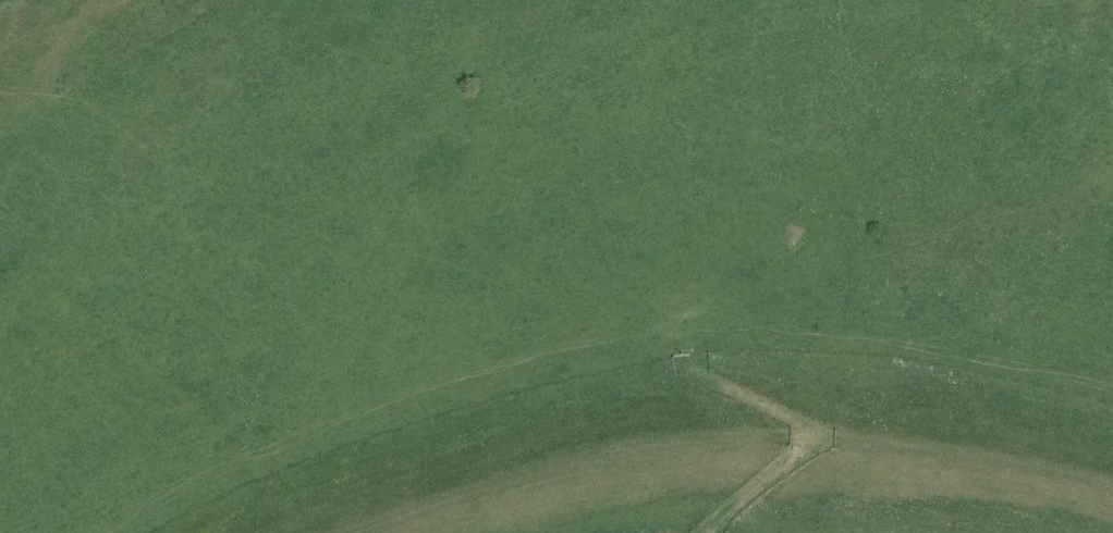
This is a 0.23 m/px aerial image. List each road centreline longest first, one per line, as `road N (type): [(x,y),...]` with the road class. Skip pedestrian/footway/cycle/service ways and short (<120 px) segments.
road 1 (track): [(682,346),(699,374),(796,424),(802,435),(798,456),(716,532)]

